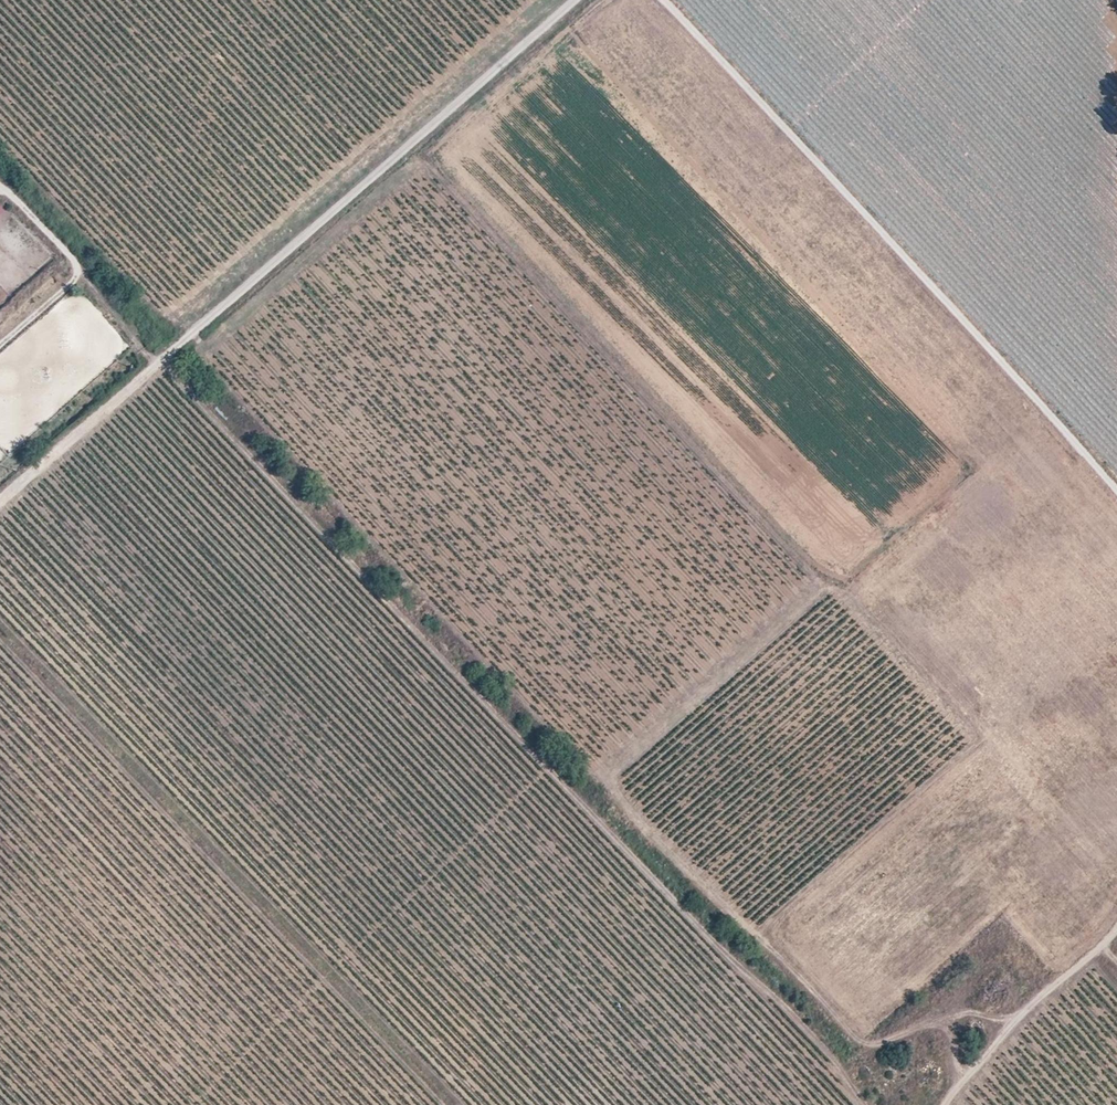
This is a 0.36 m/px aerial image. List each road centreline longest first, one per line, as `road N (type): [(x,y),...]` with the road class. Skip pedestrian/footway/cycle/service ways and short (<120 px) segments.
road 1 (unclassified): [(0,500),(577,0)]
road 2 (track): [(664,0),(1116,491)]

